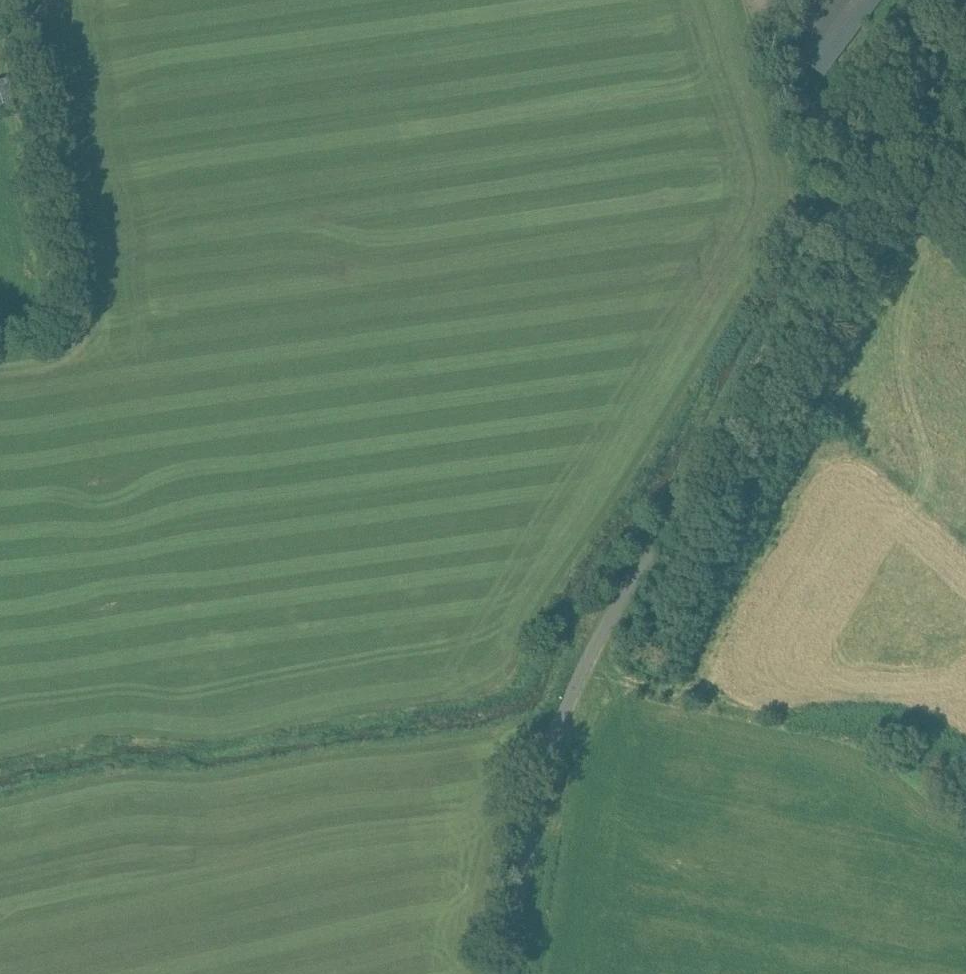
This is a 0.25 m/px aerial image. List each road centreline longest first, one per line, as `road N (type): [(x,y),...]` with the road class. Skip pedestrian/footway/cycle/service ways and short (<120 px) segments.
road 1 (unclassified): [(510,973),(532,812),(568,700),(606,623),(965,20)]

